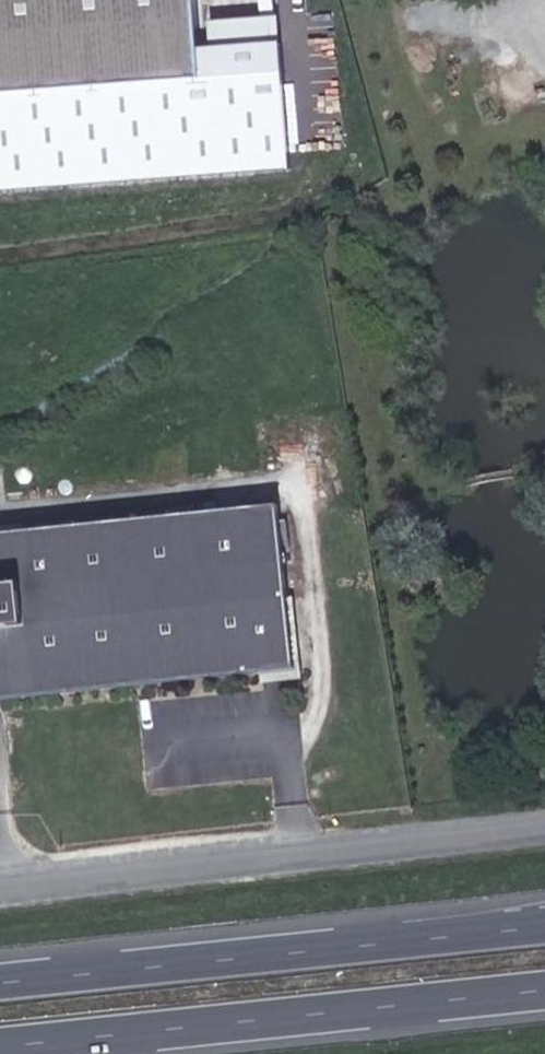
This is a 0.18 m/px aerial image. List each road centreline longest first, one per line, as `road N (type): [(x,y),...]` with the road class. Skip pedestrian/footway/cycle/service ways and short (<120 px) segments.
road 1 (unclassified): [(0,891),(544,831)]
road 2 (trunk): [(0,1046),(544,990)]
road 3 (trunk): [(544,925),(0,981)]

